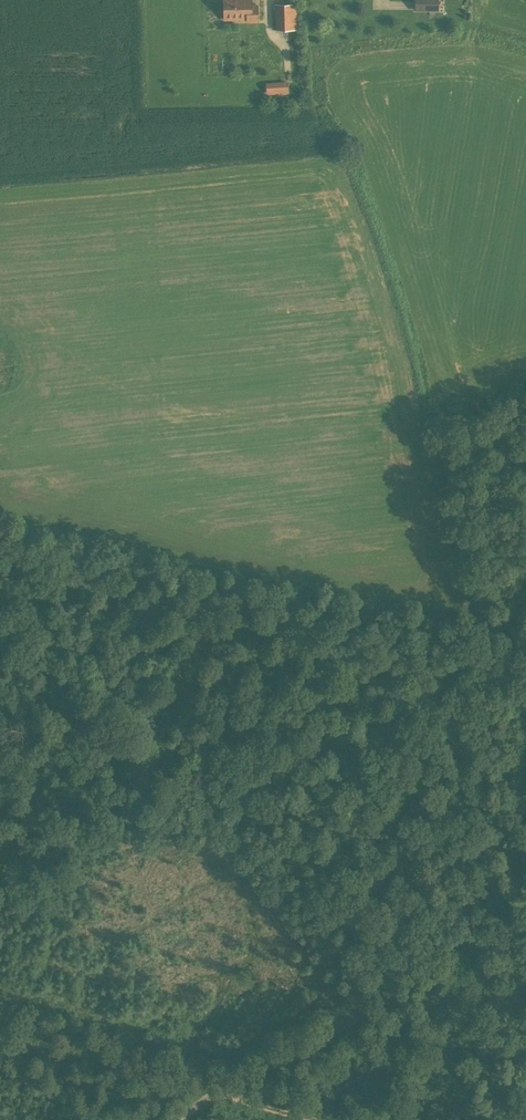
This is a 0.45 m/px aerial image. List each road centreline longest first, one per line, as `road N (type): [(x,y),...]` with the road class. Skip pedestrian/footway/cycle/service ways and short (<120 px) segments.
road 1 (tertiary): [(171,1119),(408,987),(433,963),(517,792),(525,728),(511,629),(525,583)]

